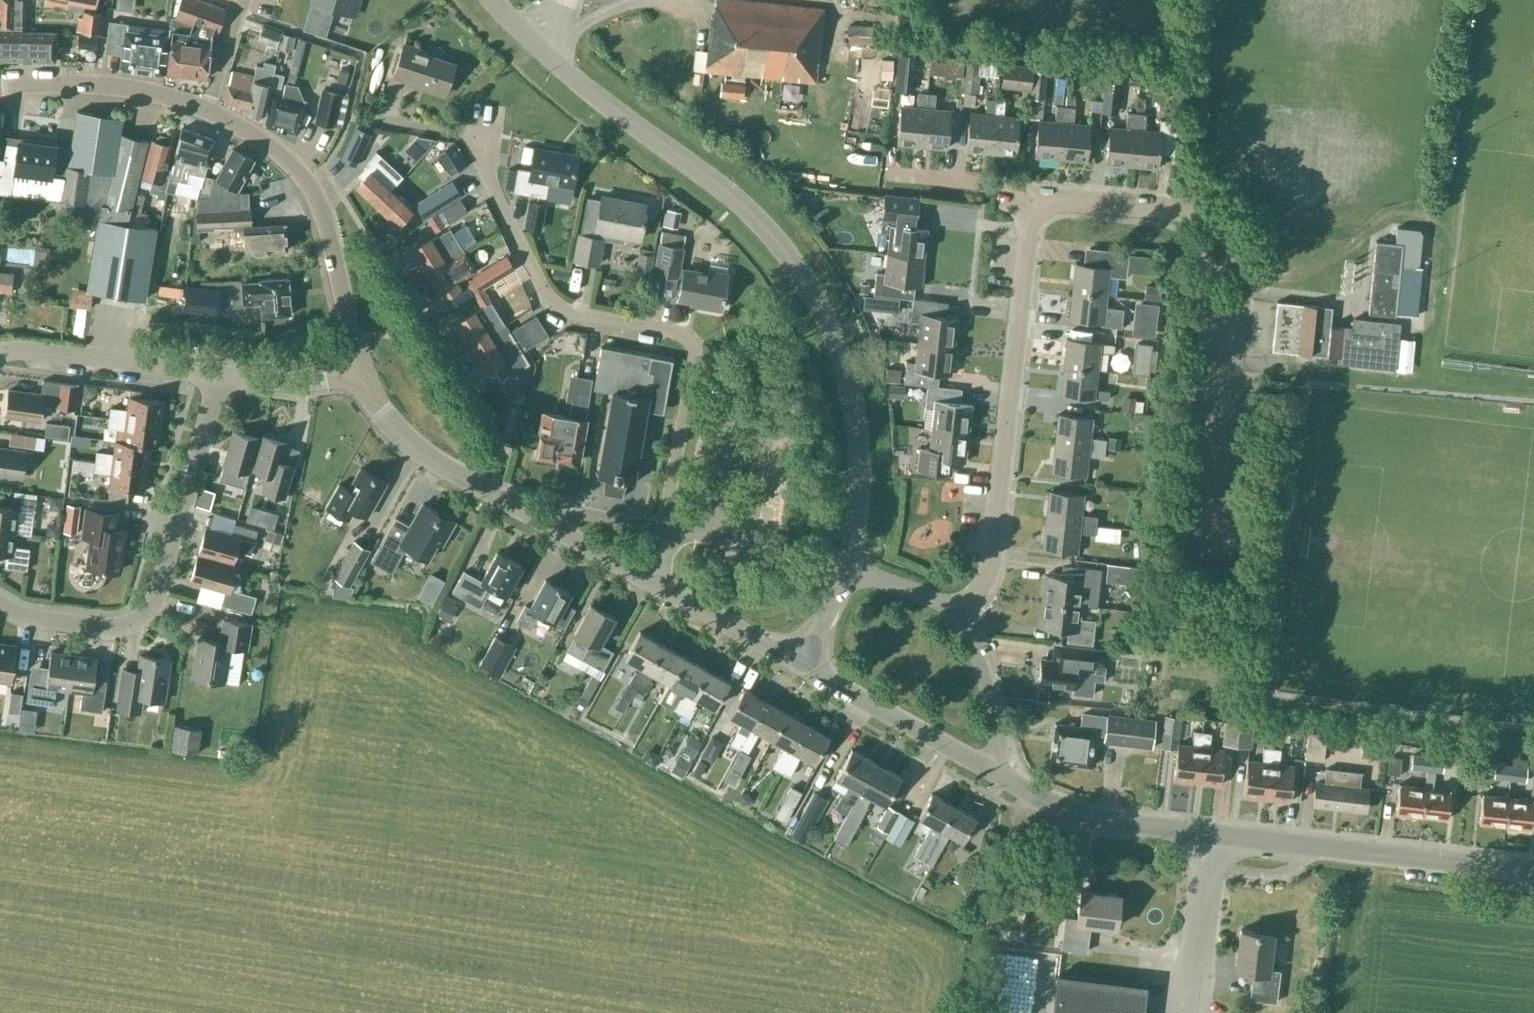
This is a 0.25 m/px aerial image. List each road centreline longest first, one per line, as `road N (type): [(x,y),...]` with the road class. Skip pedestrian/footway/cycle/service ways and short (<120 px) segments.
road 1 (tertiary): [(845,568),(858,500),(859,438),(821,304),(749,213),(583,88),(492,0)]
road 2 (unclassified): [(957,617),(991,567),(1031,197),(1198,213),(1222,230),(1236,268)]
road 3 (residential): [(486,111),(480,151),(547,298),(582,315),(679,332),(695,348),(647,578)]
road 4 (tertiary): [(1533,872),(1122,824),(1061,810),(994,774)]
road 5 (residential): [(219,374),(156,593),(142,615),(98,627),(0,606)]
road 6 (residential): [(647,578),(432,461),(377,408),(359,372)]
road 7 (residential): [(359,372),(329,224),(304,175),(268,140),(208,113)]
road 8 (tertiary): [(994,774),(799,665)]
road 9 (residential): [(219,374),(25,350),(0,355)]
road 10 (residential): [(0,89),(128,89),(208,113)]
road 11 (residential): [(799,665),(647,578)]
road 12 (unclassified): [(994,774),(1000,755),(987,687),(957,617)]
road 13 (residential): [(359,372),(304,382),(219,374)]
road 14 (unclassified): [(957,617),(919,593),(845,568)]

